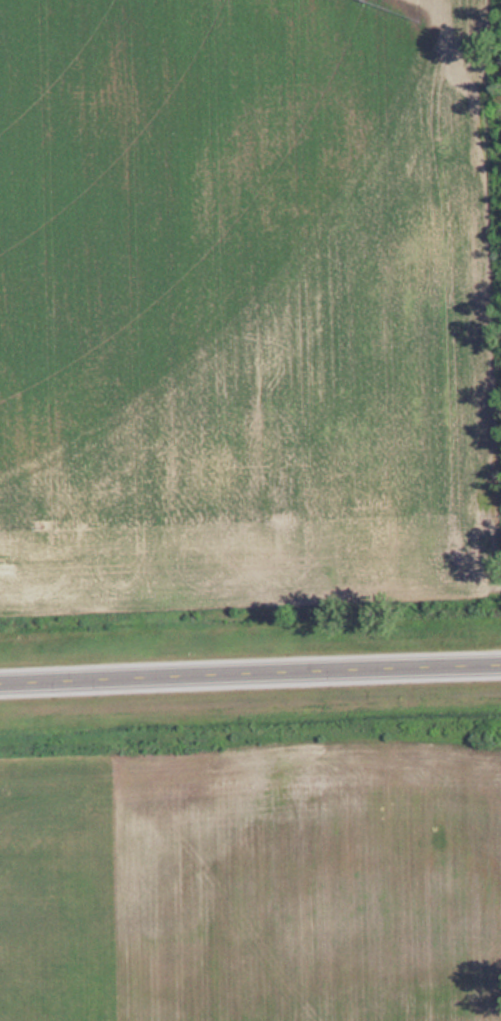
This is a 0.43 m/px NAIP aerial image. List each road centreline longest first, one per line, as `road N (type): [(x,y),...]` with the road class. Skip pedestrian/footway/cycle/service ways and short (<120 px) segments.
road 1 (primary): [(0,686),(500,667)]

